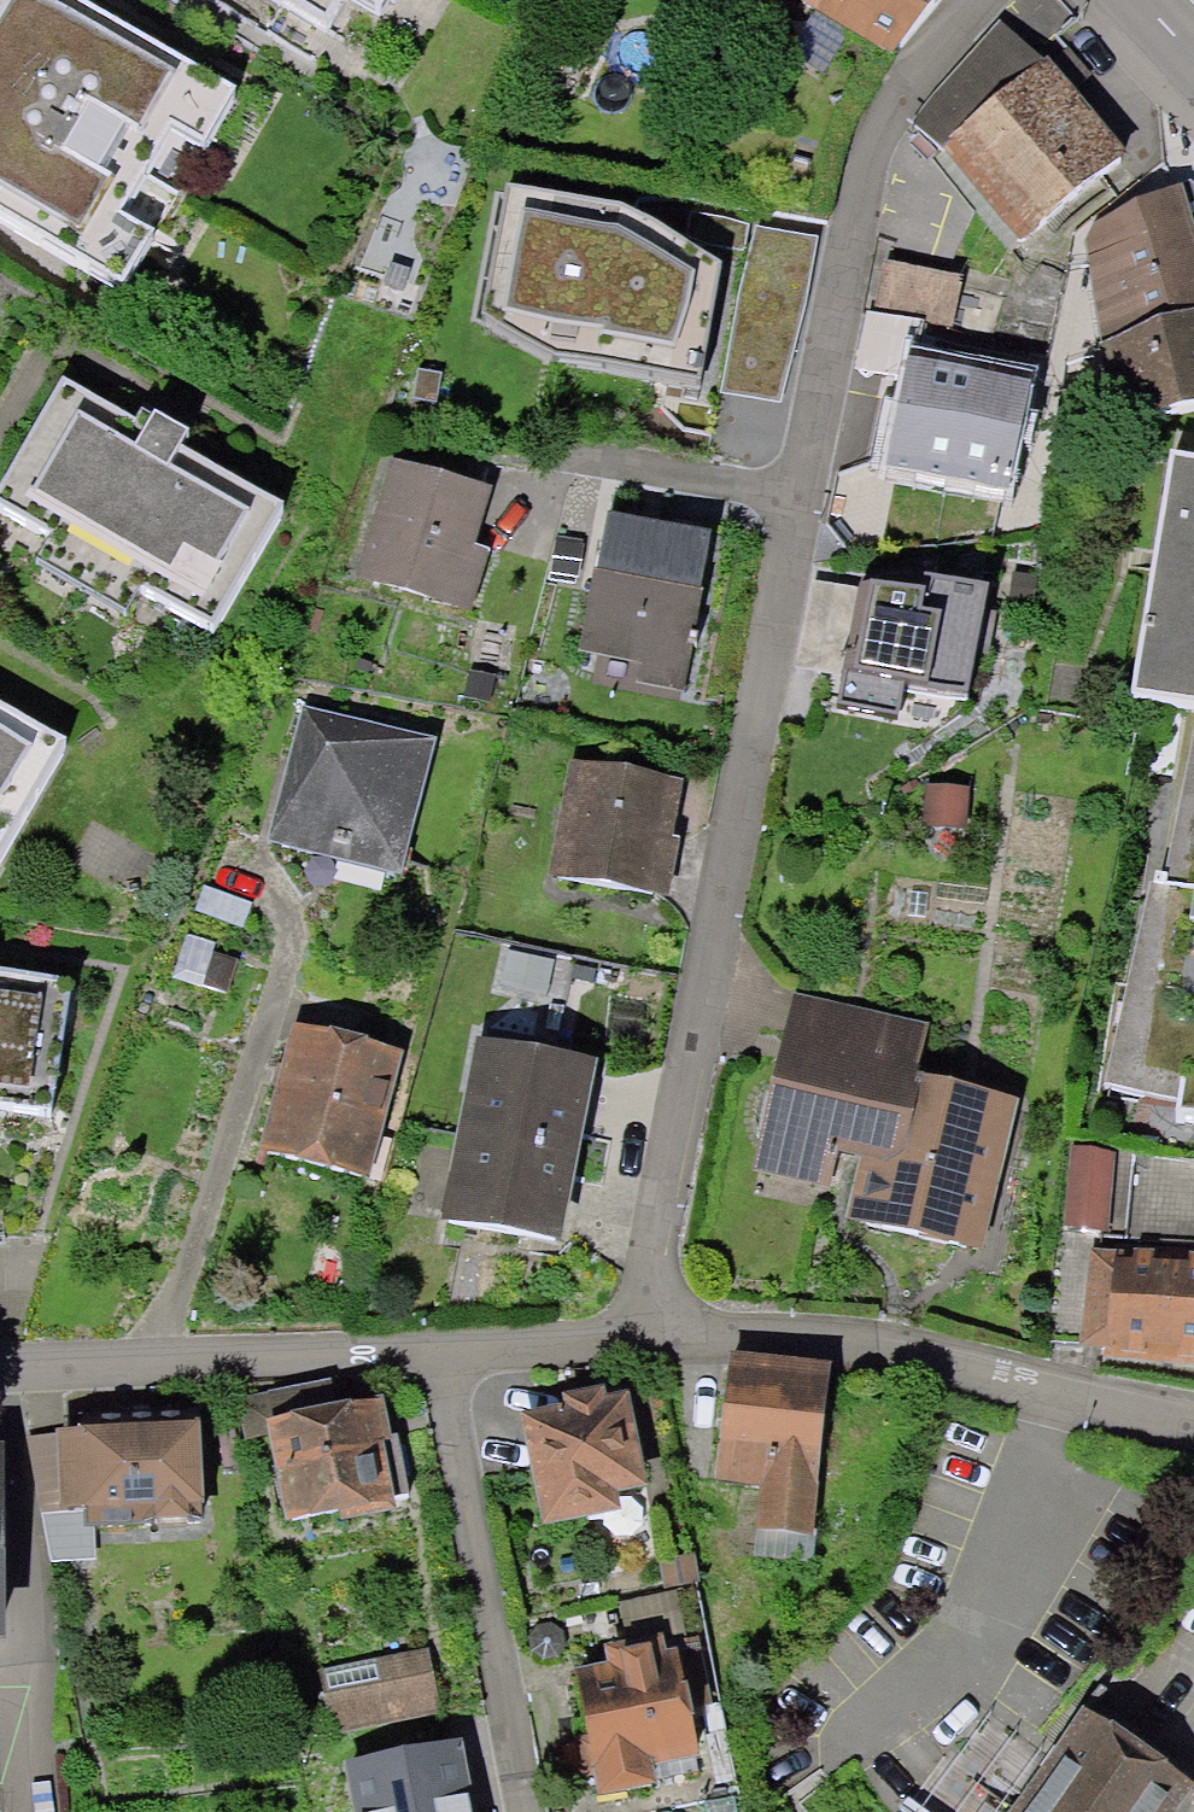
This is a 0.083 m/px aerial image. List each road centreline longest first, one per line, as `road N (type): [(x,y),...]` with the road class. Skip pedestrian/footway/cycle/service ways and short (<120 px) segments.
road 1 (residential): [(644,1333),(867,218),(903,119),(1002,0)]
road 2 (residential): [(644,1333),(757,1333),(943,1365),(1193,1425)]
road 3 (residential): [(446,1358),(533,1811)]
road 4 (residential): [(0,1369),(446,1358)]
road 5 (residential): [(446,1358),(644,1333)]

